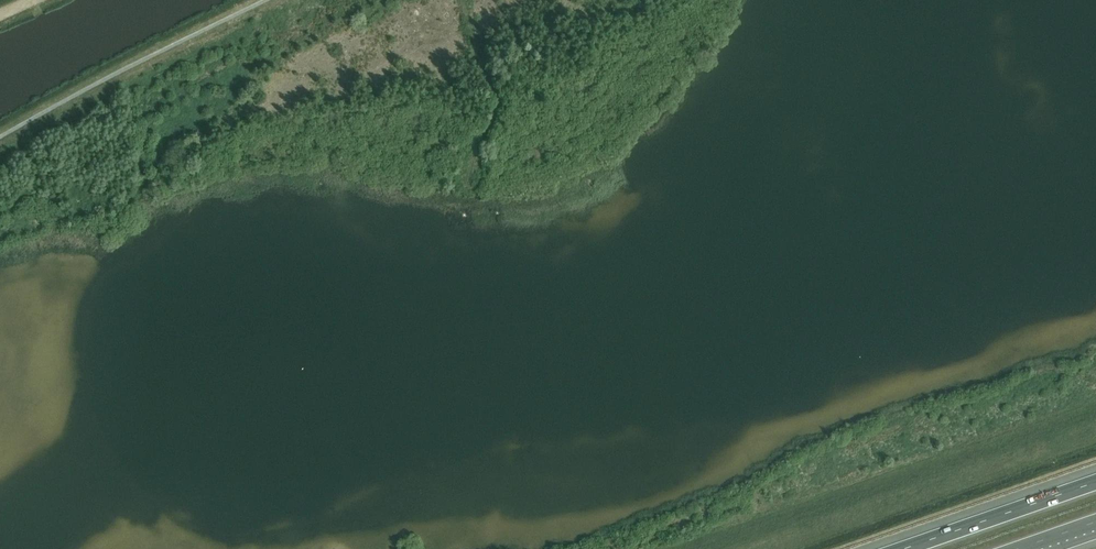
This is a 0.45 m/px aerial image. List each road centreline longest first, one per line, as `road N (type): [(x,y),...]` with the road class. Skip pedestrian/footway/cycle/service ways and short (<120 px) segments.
road 1 (motorway): [(1095,477),(889,548)]

